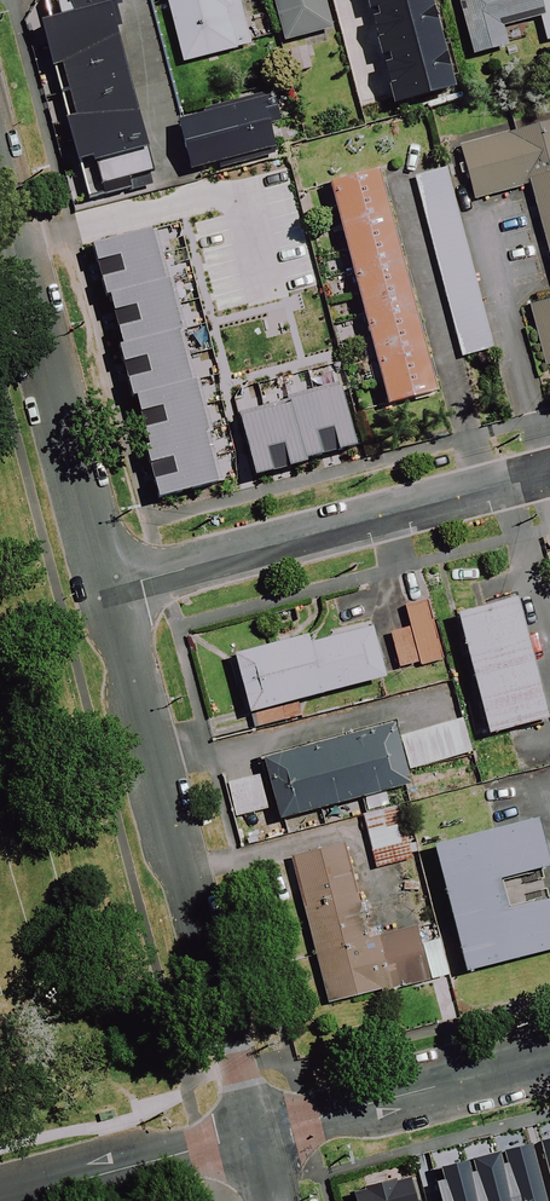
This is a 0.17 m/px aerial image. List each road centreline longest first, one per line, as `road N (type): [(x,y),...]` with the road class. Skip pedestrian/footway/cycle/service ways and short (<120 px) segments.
road 1 (residential): [(108,590),(254,1135)]
road 2 (residential): [(549,473),(108,590)]
road 3 (residential): [(0,177),(108,590)]
road 4 (residential): [(254,1135),(549,1057)]
road 5 (residential): [(2,1200),(254,1135)]

